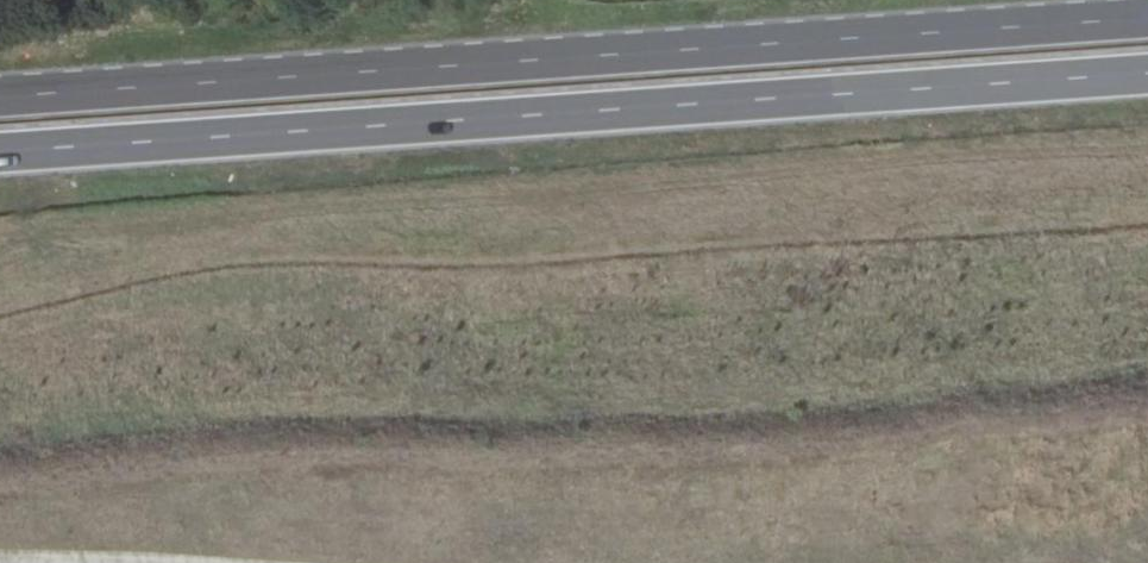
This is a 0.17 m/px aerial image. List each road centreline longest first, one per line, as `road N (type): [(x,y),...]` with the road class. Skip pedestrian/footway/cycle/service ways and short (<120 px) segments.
road 1 (trunk): [(1147,16),(0,95)]
road 2 (trunk): [(0,153),(1147,74)]

